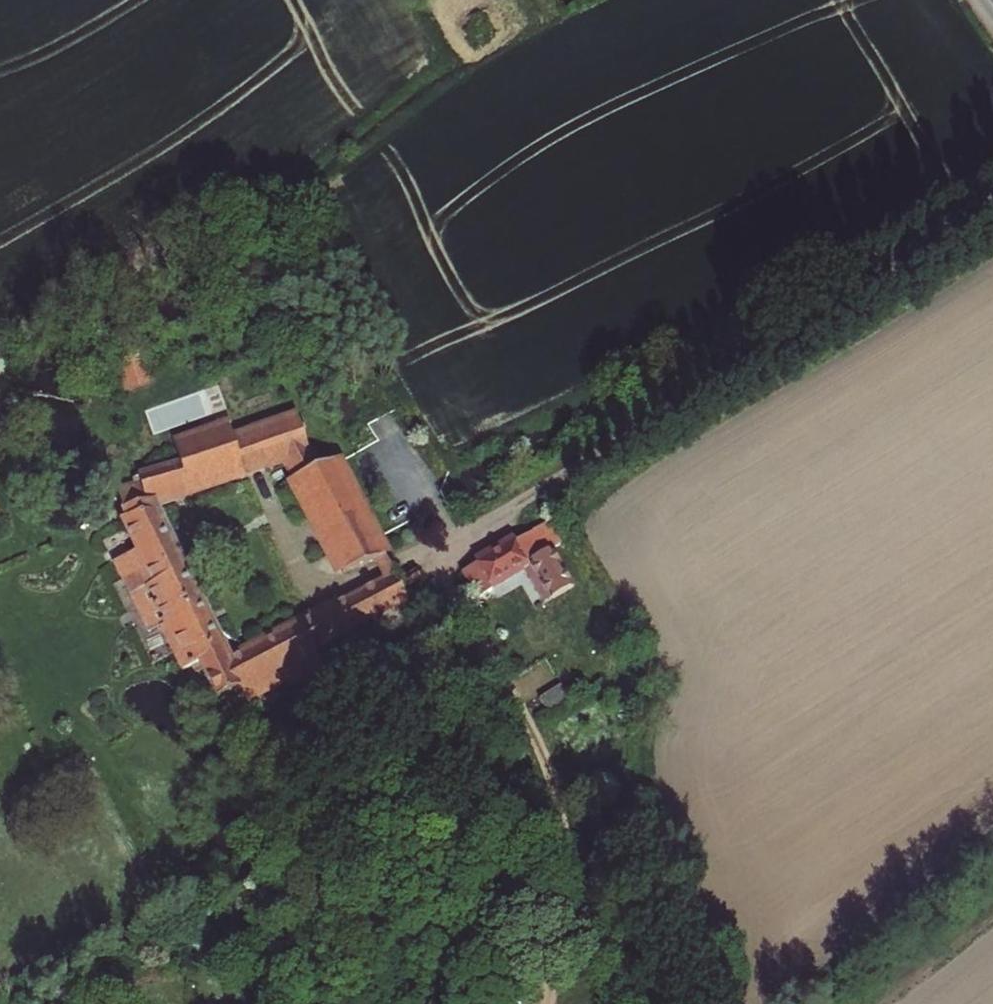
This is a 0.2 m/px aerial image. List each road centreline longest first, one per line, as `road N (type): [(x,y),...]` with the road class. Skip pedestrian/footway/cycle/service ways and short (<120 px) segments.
road 1 (unclassified): [(452,542),(992,212)]
road 2 (track): [(868,1003),(992,904)]

